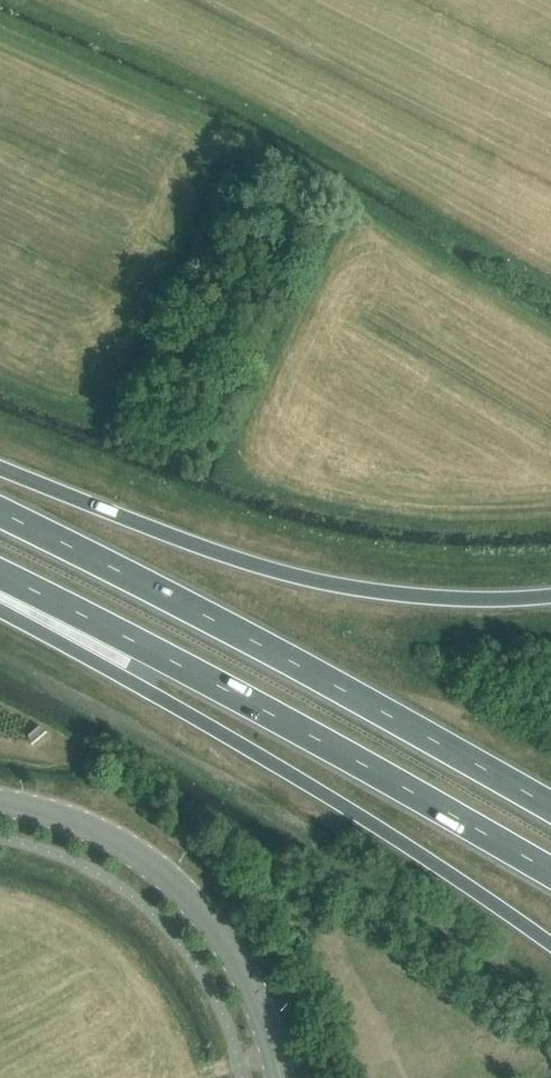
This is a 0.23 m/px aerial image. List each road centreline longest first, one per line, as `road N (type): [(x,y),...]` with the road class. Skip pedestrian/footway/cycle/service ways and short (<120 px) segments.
road 1 (trunk): [(0,611),(352,811),(550,946)]
road 2 (trunk): [(0,575),(550,873)]
road 3 (trunk): [(550,809),(275,653),(0,513)]
road 4 (trunk): [(550,596),(370,592),(300,577),(0,469)]
road 5 (secondary): [(278,1077),(265,1023),(230,949),(185,893),(132,849),(60,815),(0,803)]

